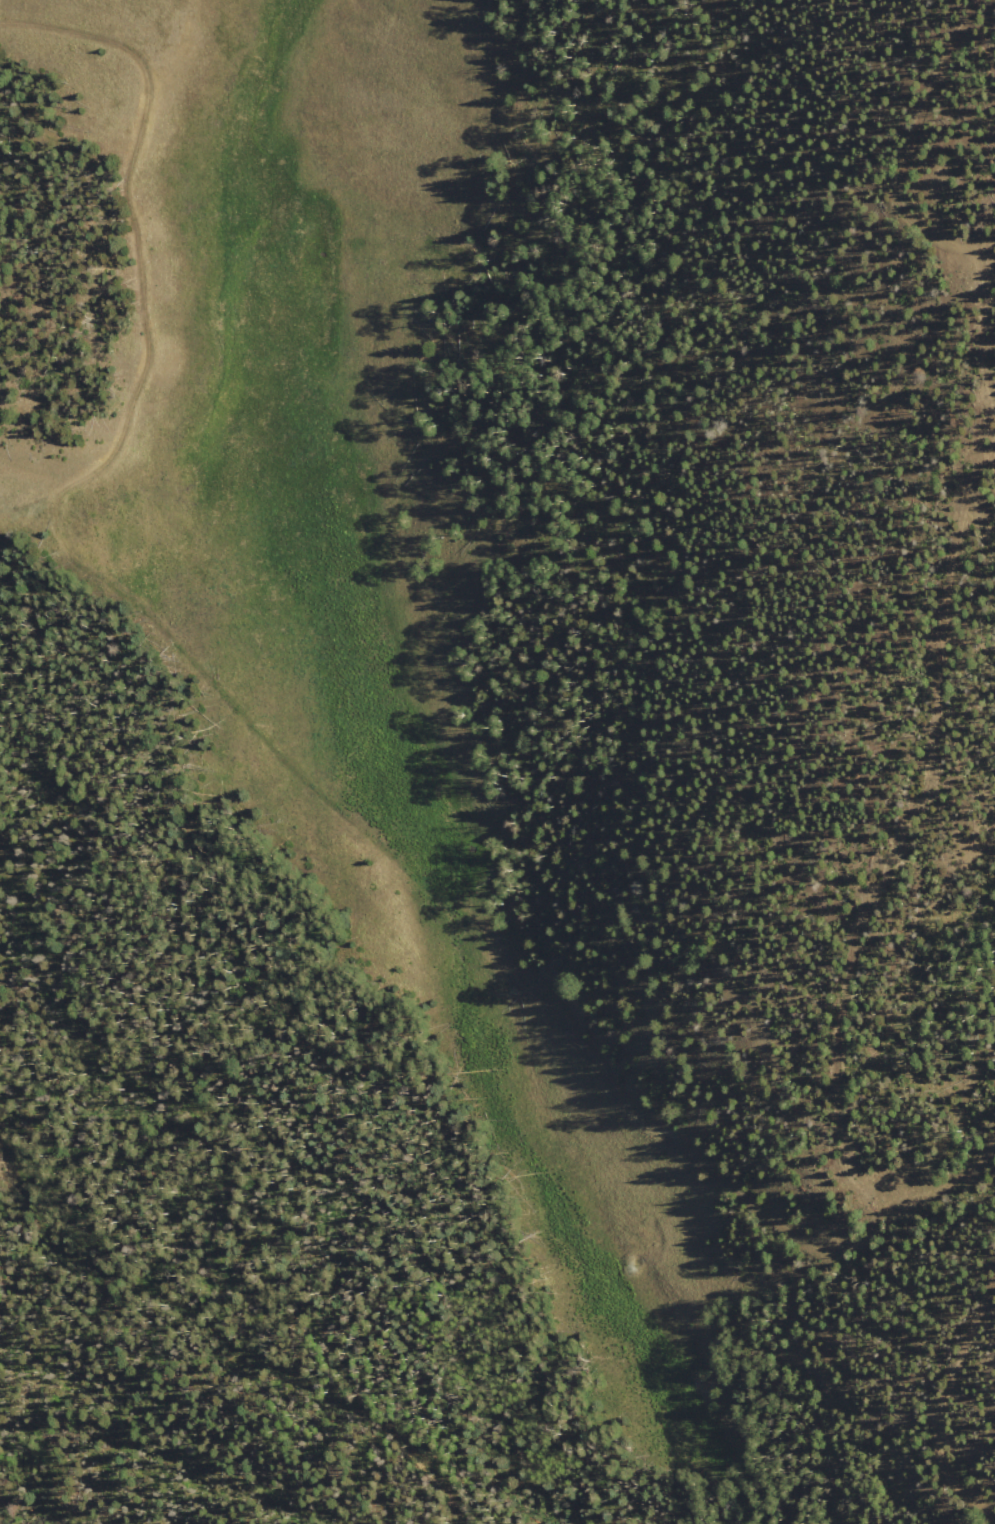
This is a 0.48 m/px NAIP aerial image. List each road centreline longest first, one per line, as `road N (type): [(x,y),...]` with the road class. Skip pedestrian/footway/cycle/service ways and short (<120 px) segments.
road 1 (track): [(0,1073),(125,1249),(295,1365),(420,1523)]

